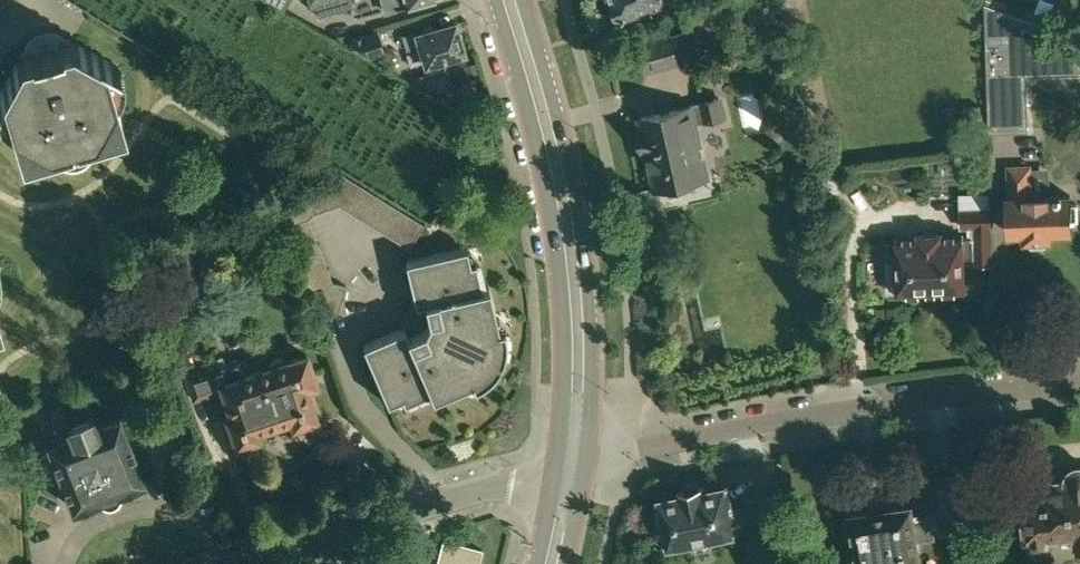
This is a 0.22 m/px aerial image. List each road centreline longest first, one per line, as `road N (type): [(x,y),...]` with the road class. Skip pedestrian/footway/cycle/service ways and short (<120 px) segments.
road 1 (residential): [(585,461),(807,416),(1079,383)]
road 2 (primary): [(497,0),(556,229),(566,336),(558,468)]
road 3 (primary): [(585,461),(584,263),(560,131),(523,0)]
road 4 (residential): [(254,563),(558,468)]

